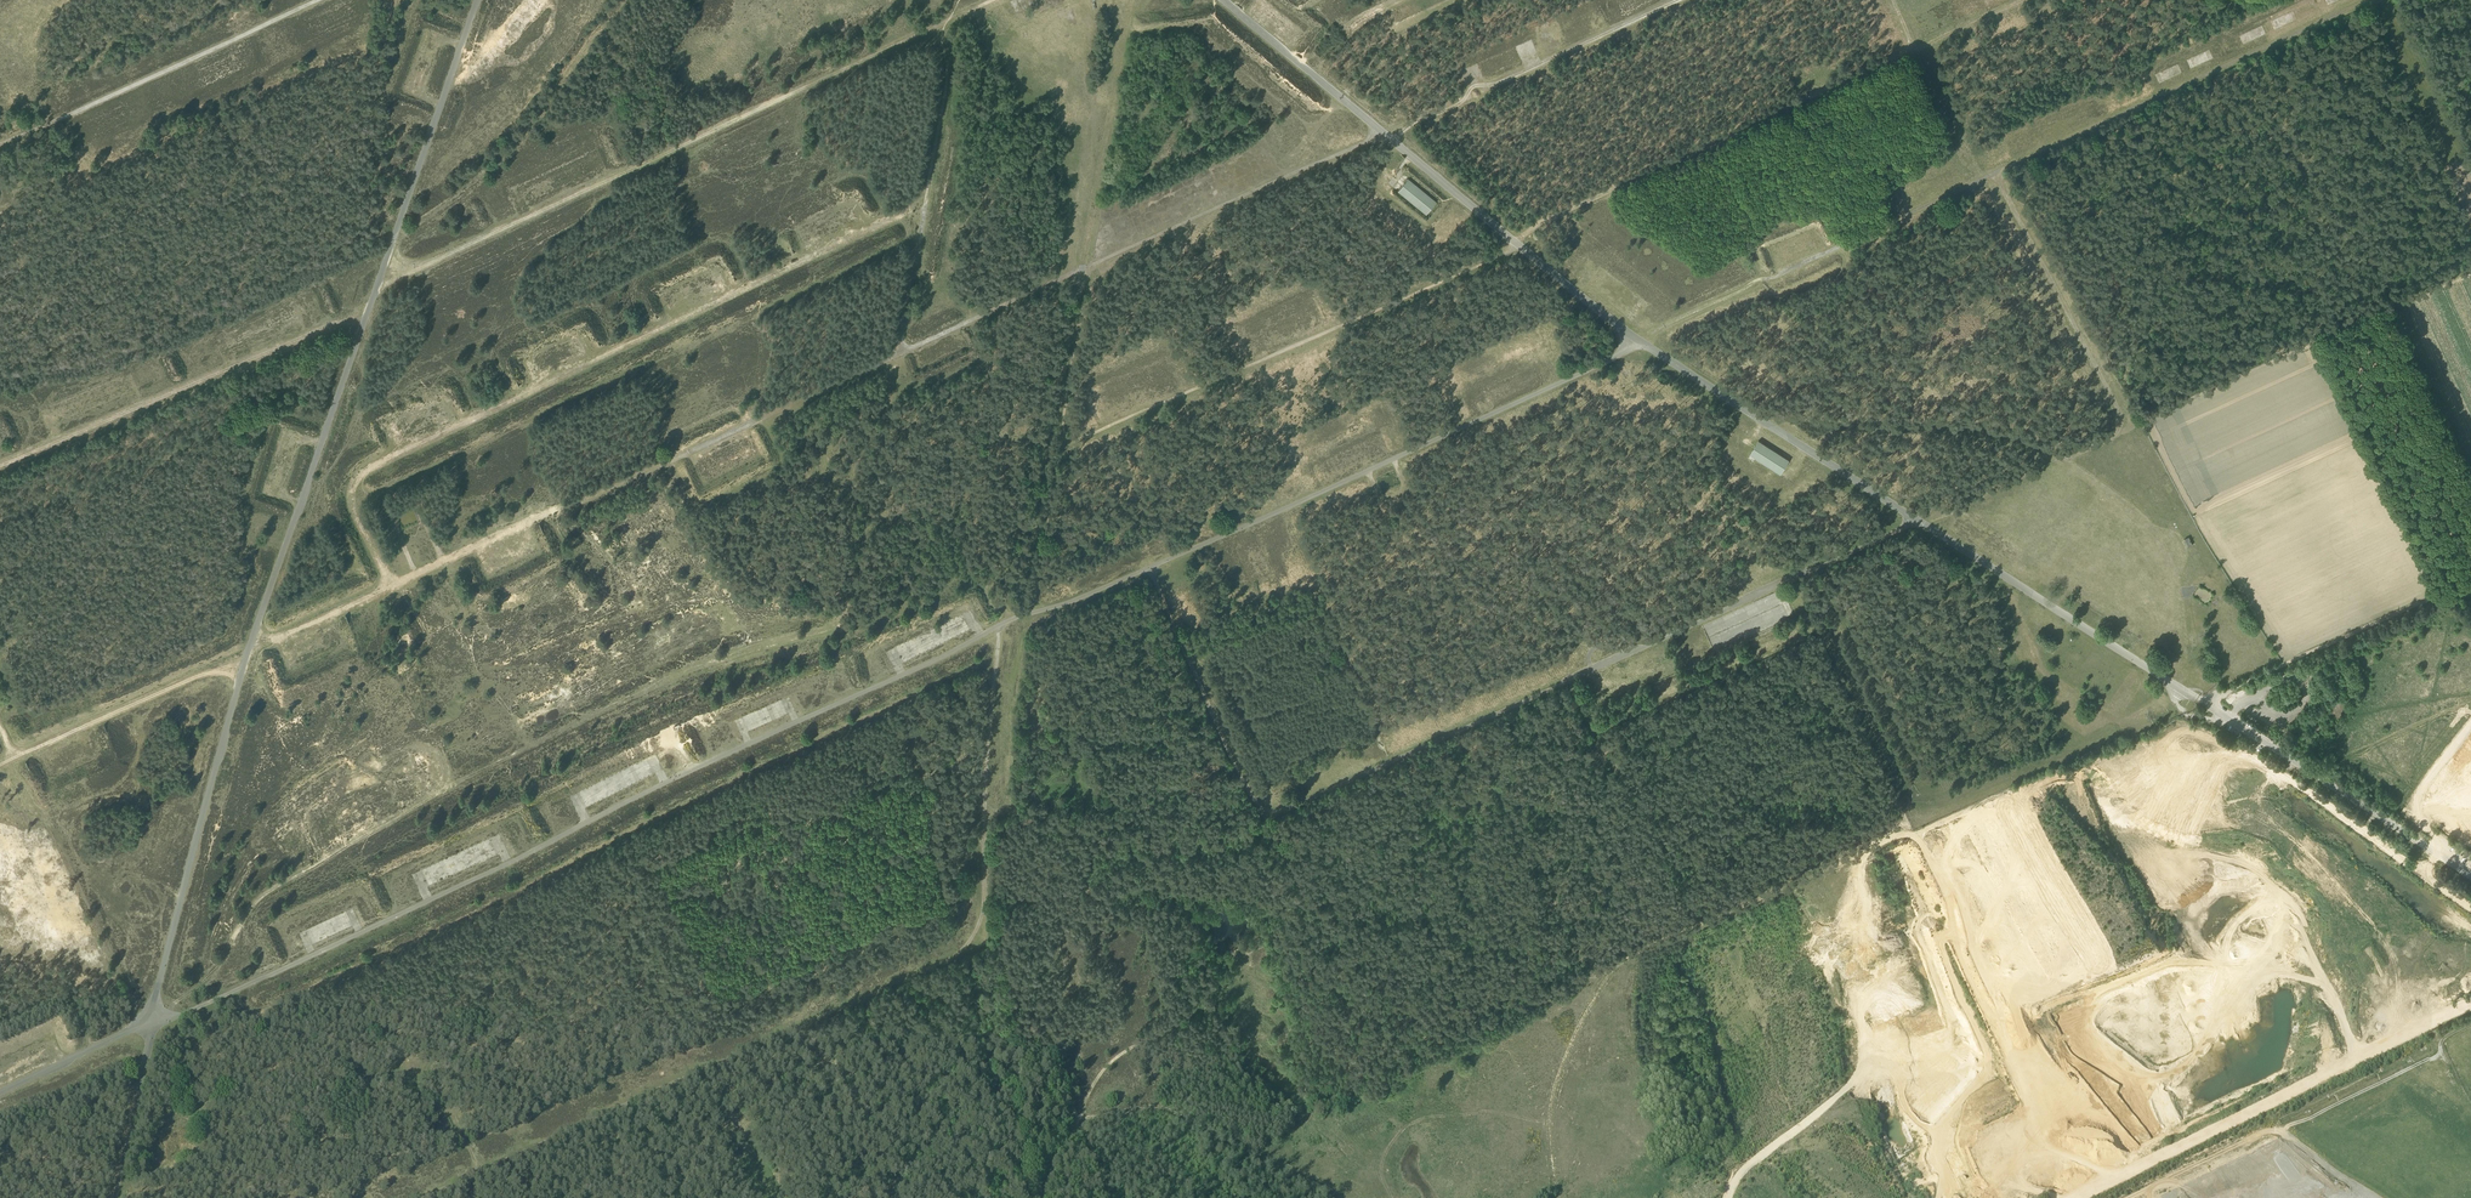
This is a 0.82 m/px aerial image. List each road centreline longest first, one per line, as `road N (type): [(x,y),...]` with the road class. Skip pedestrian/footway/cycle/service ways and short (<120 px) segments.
road 1 (track): [(151,1024),(522,860),(1014,620),(1151,567)]
road 2 (track): [(479,0),(242,668),(151,1024)]
road 3 (track): [(1920,521),(1265,821),(1151,567)]
road 4 (track): [(999,627),(983,908),(961,952),(421,1197)]
road 5 (track): [(2377,0),(1644,341)]
road 6 (track): [(929,201),(366,476),(356,506),(395,586)]
road 7 (track): [(388,260),(418,268),(996,0)]
road 8 (track): [(902,354),(299,631)]
road 9 (track): [(945,23),(952,70),(902,354),(1091,267)]
road 10 (track): [(1151,567),(1644,341)]
road 11 (track): [(1999,175),(2126,425),(2104,442),(1923,523)]
road 12 (track): [(1520,241),(1082,437),(1065,435)]
road 13 (track): [(2470,1005),(2077,1197)]
road 14 (track): [(368,321),(0,465)]
road 15 (track): [(1223,0),(1520,241)]
road 16 (track): [(2470,268),(2141,418)]
road 17 (track): [(321,0),(0,146)]
road 18 (track): [(1644,341),(1920,521)]
road 19 (unclassified): [(2470,876),(2200,700)]
road 20 (track): [(1091,267),(1383,132)]
road 21 (track): [(226,996),(254,1023),(452,1116),(480,1172)]
road 22 (track): [(1674,0),(1383,132)]
road 23 (track): [(1044,1197),(1045,1180),(1107,1065),(1225,997),(1243,967)]
road 24 (track): [(1559,1197),(1548,1126),(1475,1111),(1407,1127),(1384,1158),(1390,1197)]
road 25 (track): [(1920,521),(2166,678)]
road 26 (track): [(1339,1197),(1163,1102),(1075,1128)]
road 27 (track): [(2470,579),(2222,694),(2211,708)]
road 28 (track): [(0,765),(186,683),(242,668)]
road 29 (track): [(1064,916),(1002,890),(1000,833),(1035,814),(1052,777),(1080,773),(1084,782)]
road 30 (track): [(1064,916),(1057,942),(1063,982),(1046,1020),(1070,1080),(1075,1128)]
road 31 (track): [(2470,154),(2402,5),(2376,17),(2382,30)]
road 32 (track): [(1630,956),(1573,1037),(1548,1126)]
road 33 (track): [(1065,435),(1033,613)]
road 34 (track): [(151,1024),(114,1197)]
road 35 (track): [(1091,267),(1065,435)]
road 36 (track): [(151,1024),(0,1092)]
road 37 (track): [(1520,241),(1644,341)]
road 38 (track): [(1794,885),(1896,837),(1920,846)]
road 39 (track): [(1408,0),(1369,18),(1310,71)]

